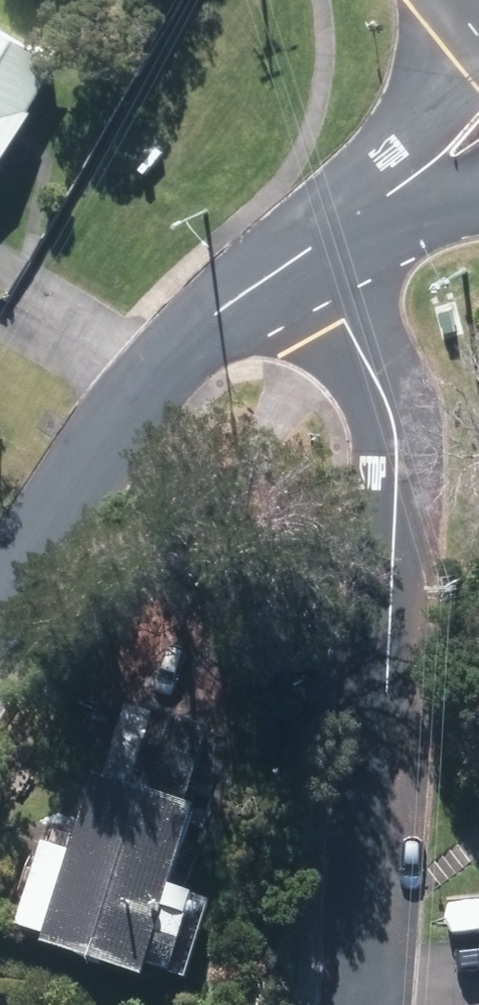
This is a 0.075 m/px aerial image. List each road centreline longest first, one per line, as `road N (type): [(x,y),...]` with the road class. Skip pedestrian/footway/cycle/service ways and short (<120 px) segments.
road 1 (residential): [(369,1004),(397,631),(393,408),(313,252)]
road 2 (residential): [(0,607),(184,340),(313,252)]
road 3 (residential): [(313,252),(478,59)]
road 4 (residential): [(478,176),(313,252)]

